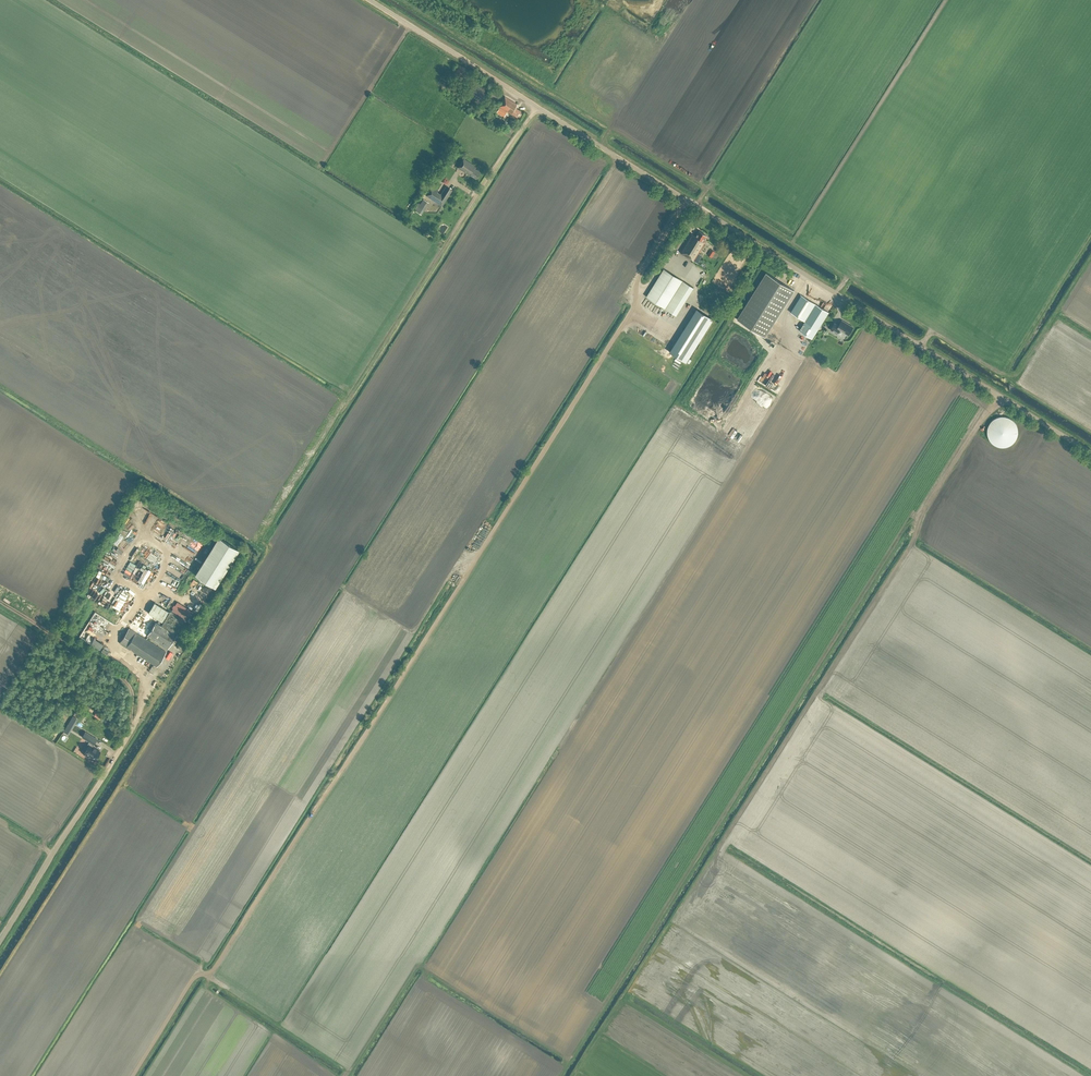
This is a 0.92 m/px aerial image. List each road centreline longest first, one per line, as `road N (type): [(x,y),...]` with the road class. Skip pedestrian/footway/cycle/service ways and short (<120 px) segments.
road 1 (track): [(686,200),(640,274),(634,307),(212,971),(194,980),(133,1075)]
road 2 (unclassified): [(1090,453),(370,0)]
road 3 (track): [(536,106),(350,396)]
road 4 (unclassified): [(0,937),(143,701)]
road 5 (track): [(1005,399),(927,503),(913,542)]
road 6 (track): [(132,726),(125,680),(49,633)]

